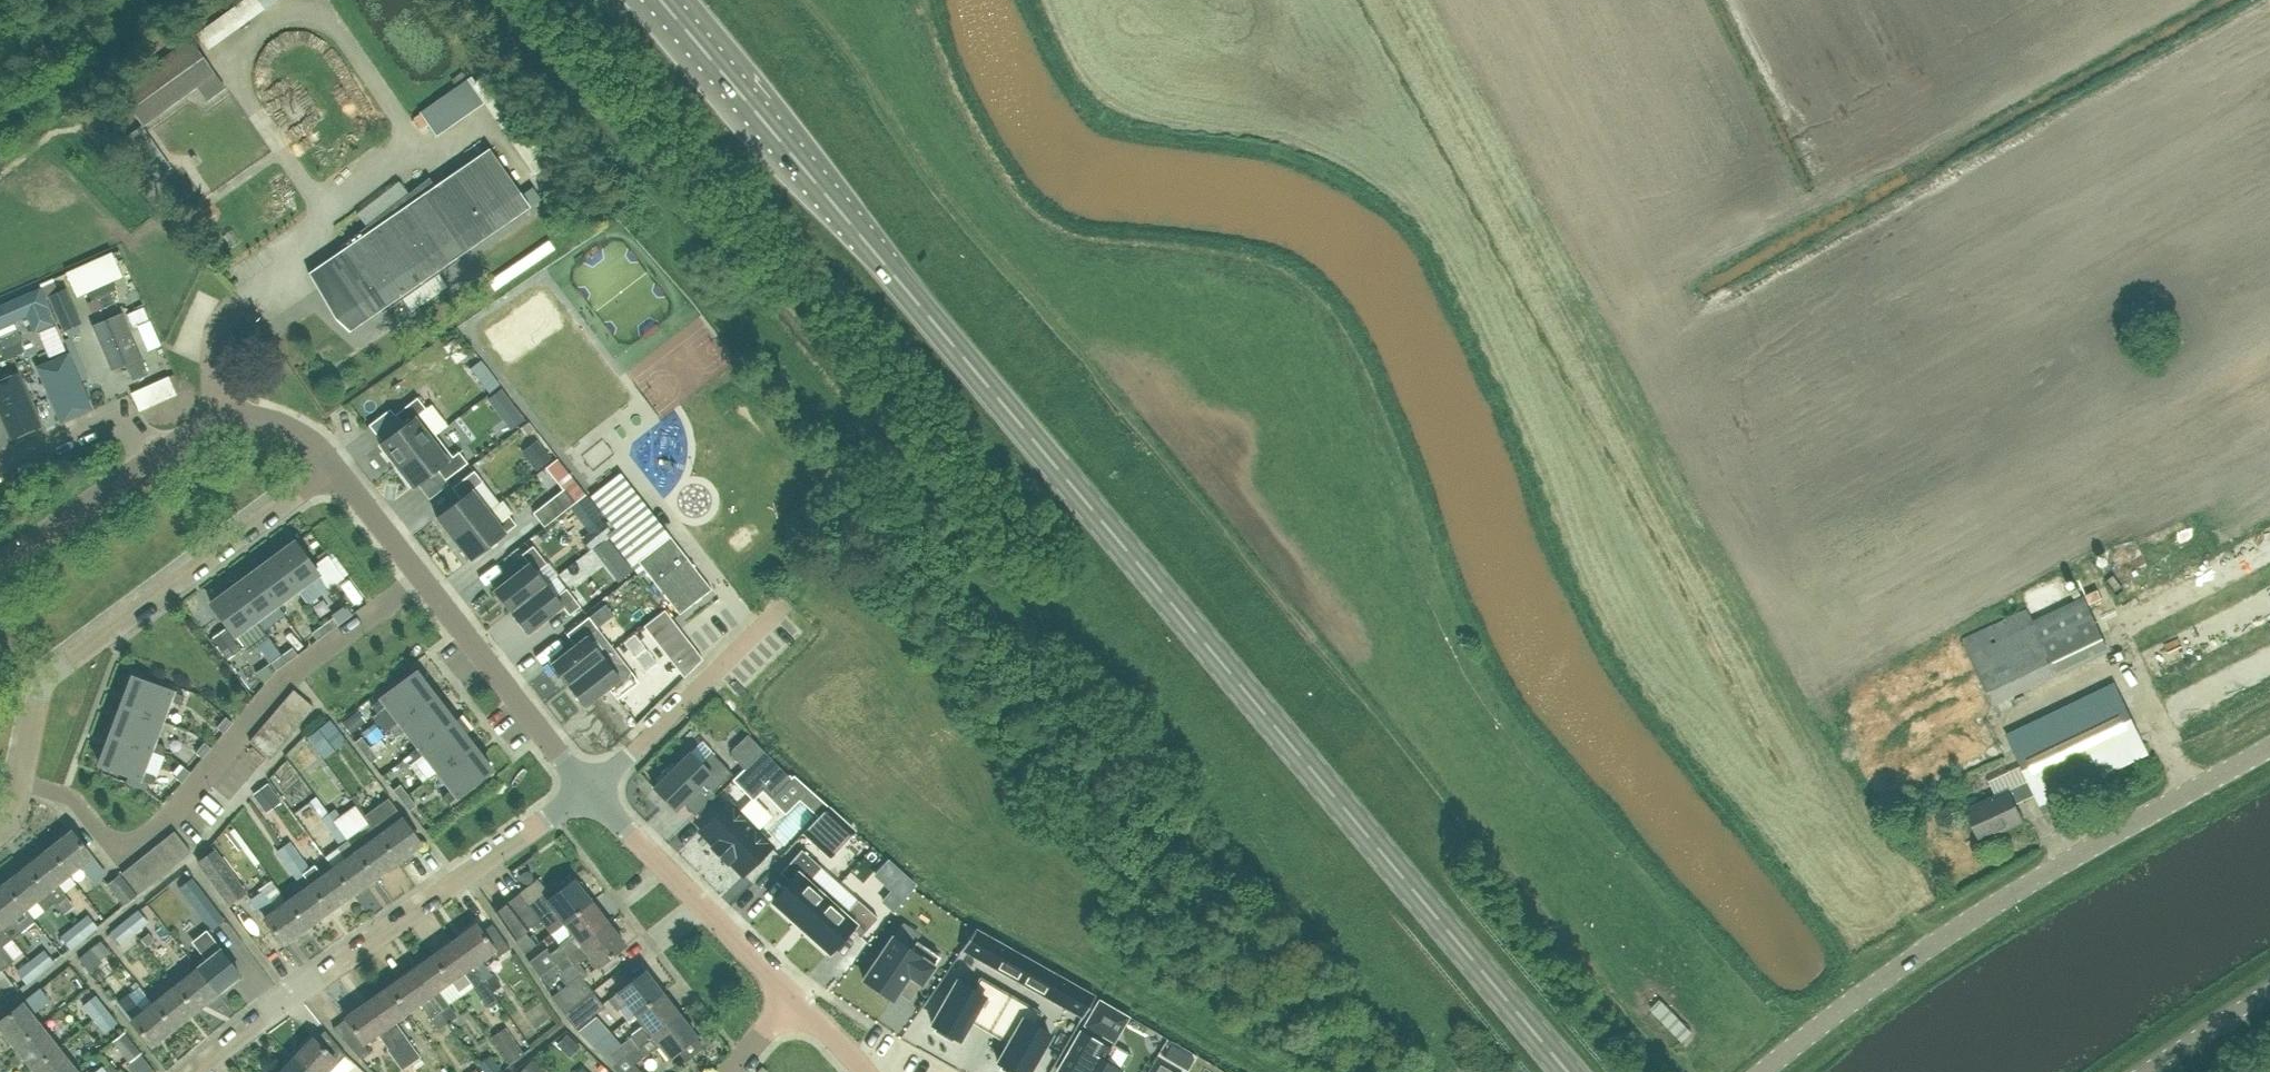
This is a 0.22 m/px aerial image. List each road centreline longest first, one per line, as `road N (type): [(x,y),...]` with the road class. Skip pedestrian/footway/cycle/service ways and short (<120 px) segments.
road 1 (primary): [(1571,1071),(662,0)]
road 2 (track): [(1693,1071),(989,244),(800,0)]
road 3 (tertiary): [(2269,741),(1870,992),(1765,1071)]
road 4 (residential): [(0,837),(63,660),(330,466)]
road 5 (residential): [(198,1071),(287,998),(586,784)]
road 6 (residential): [(586,784),(330,466)]
road 7 (residential): [(792,1003),(586,784)]
road 8 (residential): [(586,784),(785,607)]
road 9 (residential): [(164,452),(0,566)]
road 10 (residential): [(330,466),(292,429),(251,412),(220,414),(164,452)]
road 11 (residential): [(164,452),(119,422),(0,471)]
road 12 (tertiary): [(2144,1071),(2269,990)]

